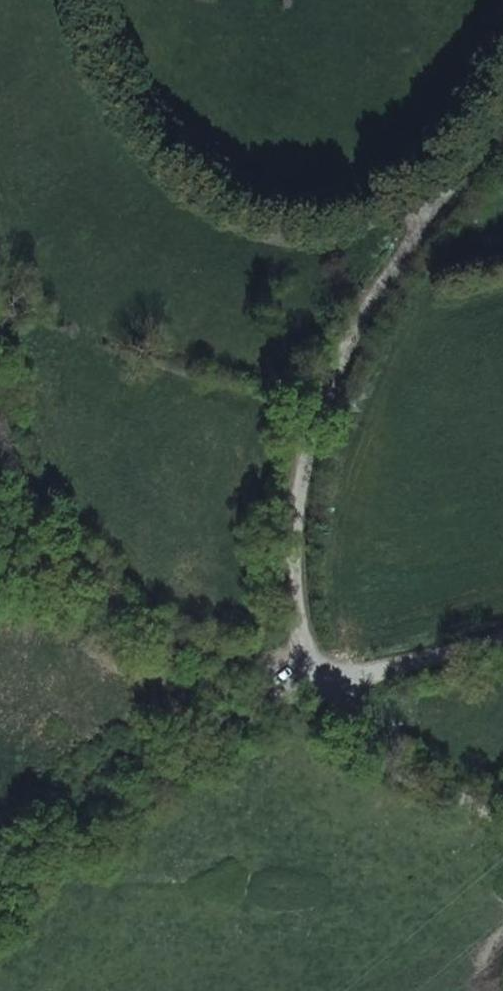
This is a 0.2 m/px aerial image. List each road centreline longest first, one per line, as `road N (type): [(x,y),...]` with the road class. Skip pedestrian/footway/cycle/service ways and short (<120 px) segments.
road 1 (unclassified): [(458,196),(283,241),(196,198),(72,0)]
road 2 (unclassified): [(458,196),(339,410),(311,539),(315,672)]
road 3 (track): [(315,672),(294,652),(225,660),(150,634),(50,507),(0,374)]
road 4 (track): [(315,672),(0,867)]
road 5 (track): [(315,672),(413,776),(502,820)]
road 6 (unclassified): [(502,619),(315,672)]

